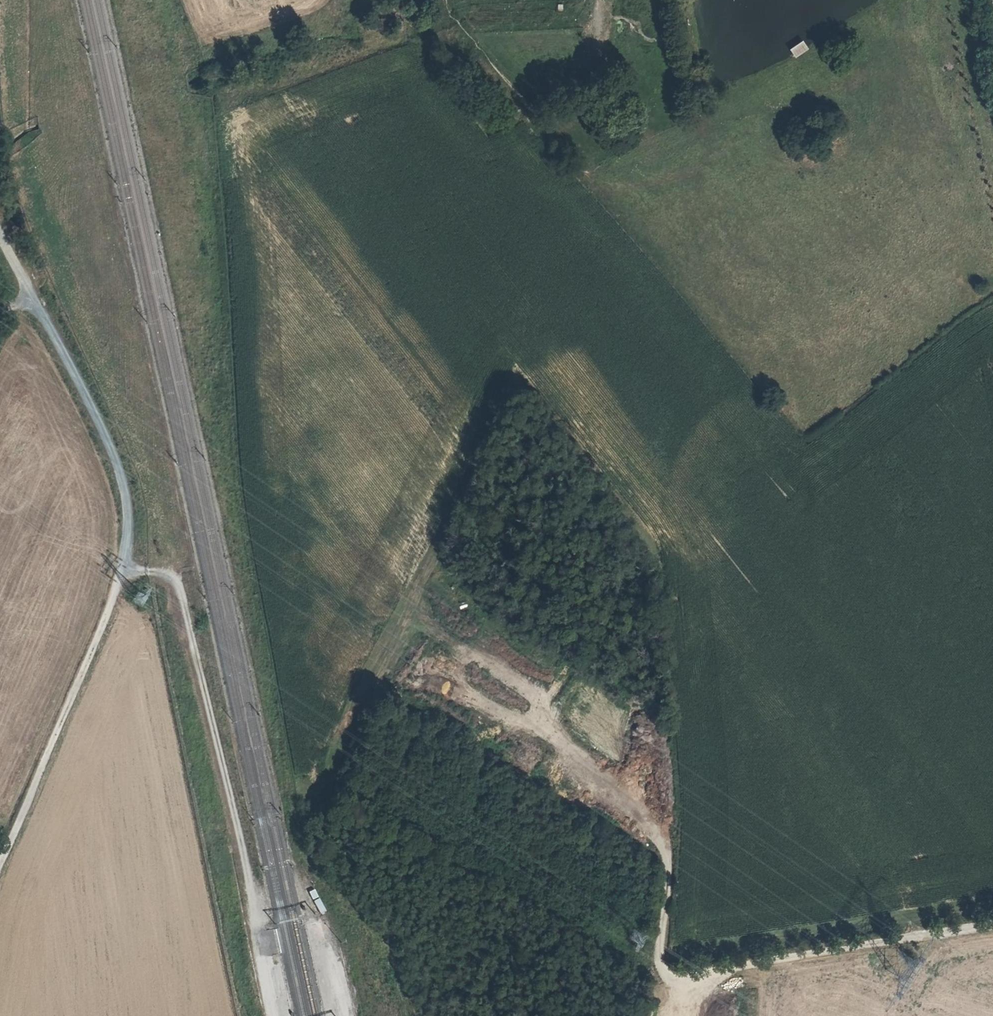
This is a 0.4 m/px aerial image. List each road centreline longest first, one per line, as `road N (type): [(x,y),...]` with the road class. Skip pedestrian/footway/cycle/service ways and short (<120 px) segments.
road 1 (track): [(0,905),(123,567),(165,575),(181,592),(276,1015)]
road 2 (unclassified): [(123,567),(128,515),(119,470),(0,236)]
road 3 (track): [(673,978),(992,927)]

